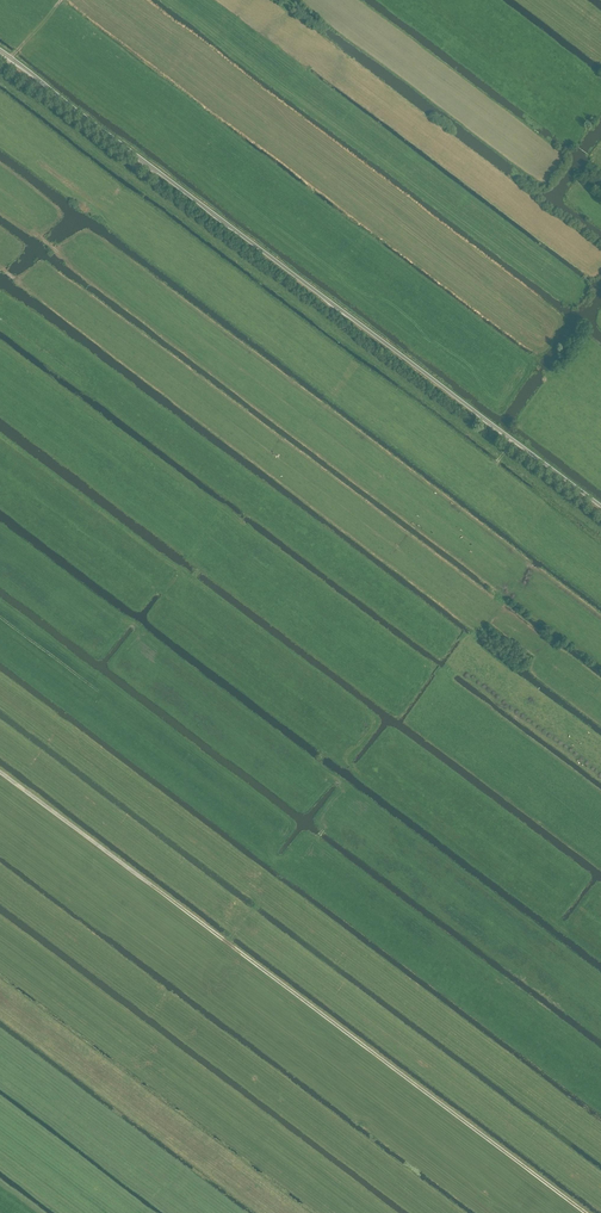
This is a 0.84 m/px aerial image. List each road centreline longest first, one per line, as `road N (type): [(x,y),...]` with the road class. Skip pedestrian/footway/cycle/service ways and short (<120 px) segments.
road 1 (unclassified): [(600,506),(0,52)]
road 2 (track): [(0,772),(585,1212)]

